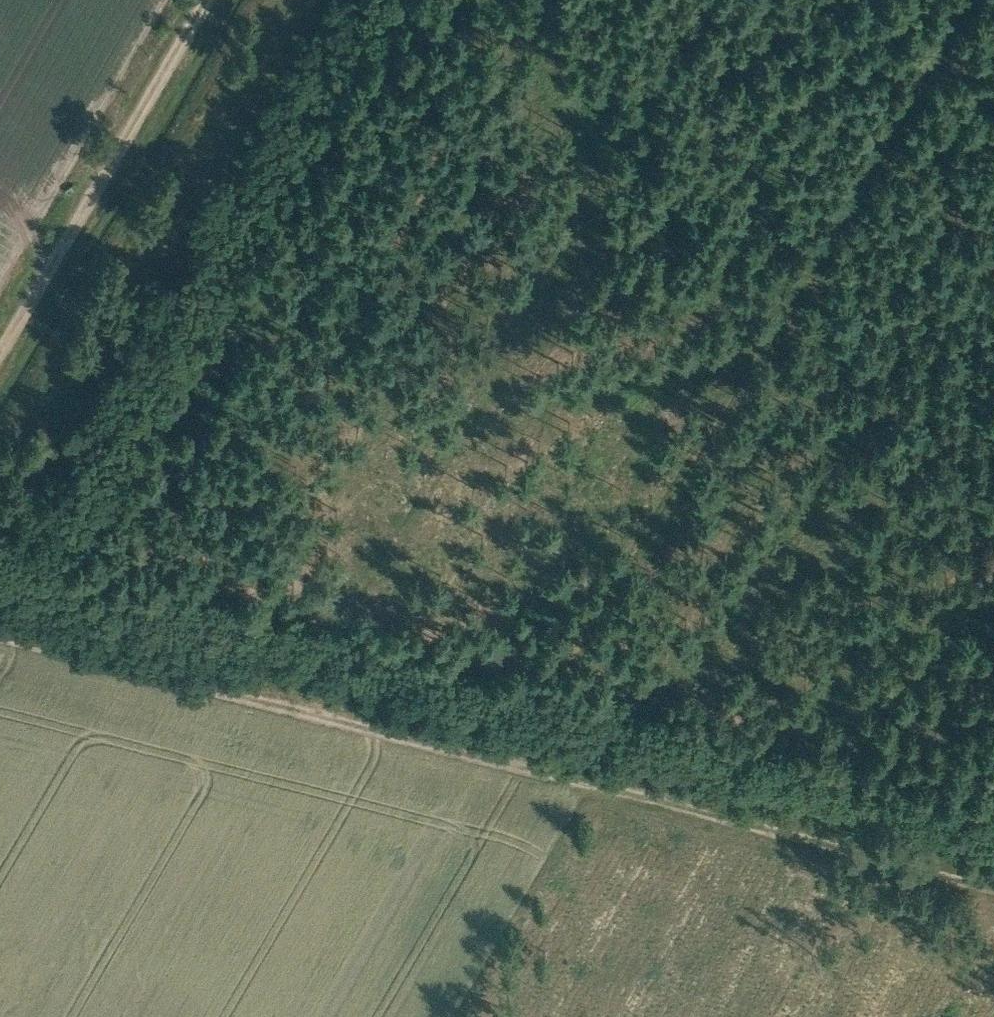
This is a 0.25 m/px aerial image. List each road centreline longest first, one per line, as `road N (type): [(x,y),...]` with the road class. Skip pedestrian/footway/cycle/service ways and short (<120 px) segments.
road 1 (track): [(0,629),(993,888)]
road 2 (track): [(0,314),(185,0)]

